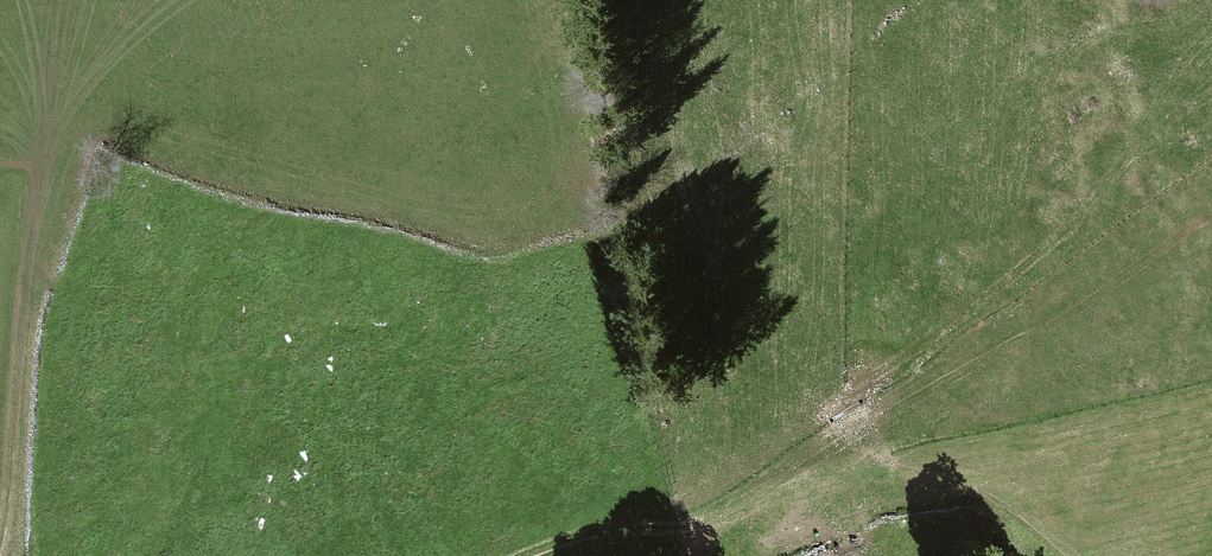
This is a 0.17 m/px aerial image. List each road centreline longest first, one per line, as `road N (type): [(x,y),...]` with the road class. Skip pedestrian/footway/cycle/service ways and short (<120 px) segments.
road 1 (track): [(522,555),(619,527),(706,523),(752,505),(865,427),(1063,321),(1211,214)]
road 2 (track): [(0,529),(46,137),(34,0)]
road 3 (track): [(865,427),(885,461),(1003,504),(1073,555)]

